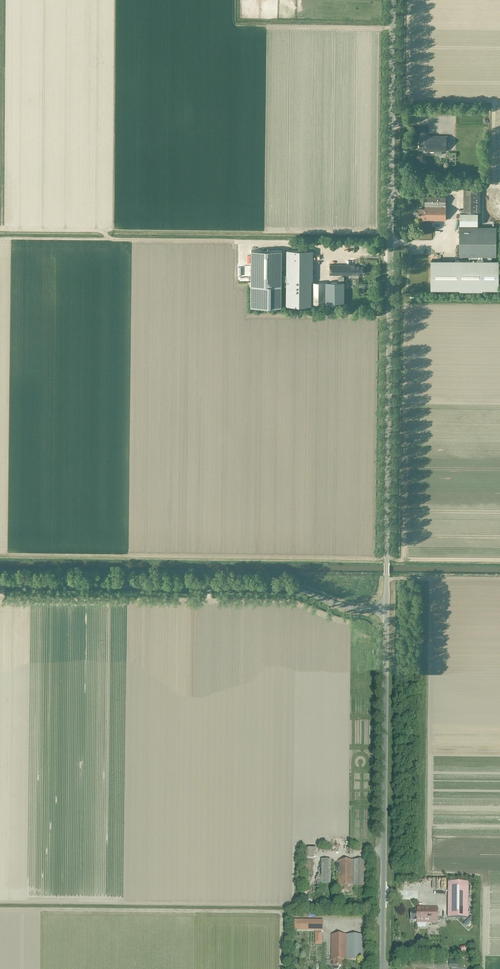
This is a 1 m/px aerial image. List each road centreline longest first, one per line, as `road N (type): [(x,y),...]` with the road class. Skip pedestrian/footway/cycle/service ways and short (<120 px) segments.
road 1 (unclassified): [(386,609),(393,0)]
road 2 (unclassified): [(386,609),(346,607),(291,589),(0,585)]
road 3 (unclassified): [(382,968),(386,609)]

